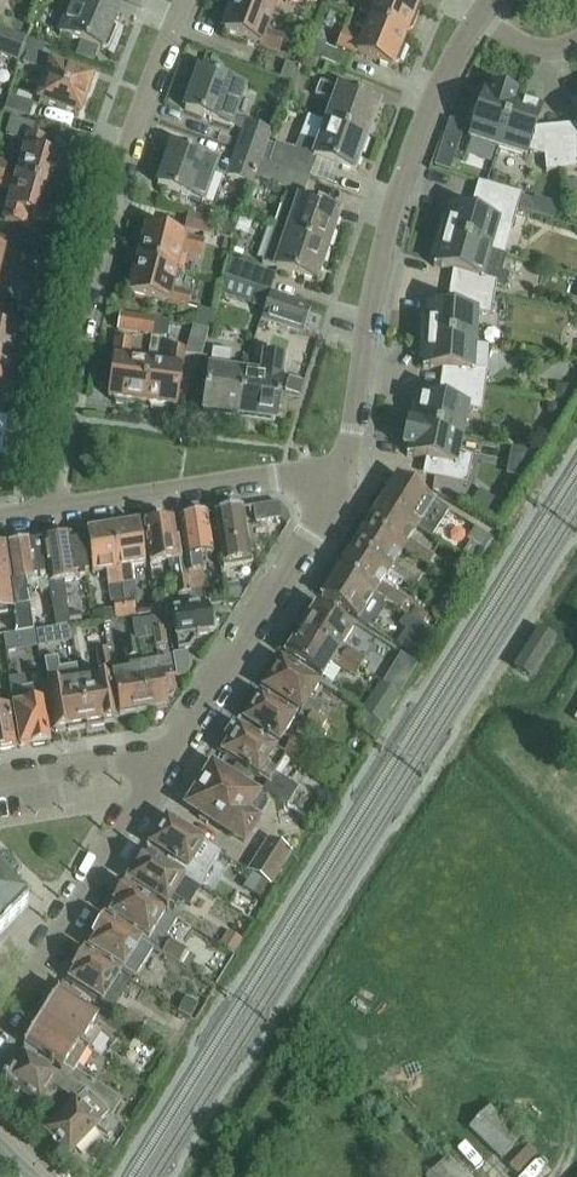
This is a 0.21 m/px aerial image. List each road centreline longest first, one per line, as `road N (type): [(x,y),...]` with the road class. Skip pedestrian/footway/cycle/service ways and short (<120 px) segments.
road 1 (residential): [(47,510),(84,308),(136,119),(186,0)]
road 2 (residential): [(339,484),(392,208),(437,94),(481,13)]
road 3 (residential): [(157,765),(339,484)]
road 4 (residential): [(0,1018),(157,765)]
road 5 (residential): [(47,510),(285,476),(339,484)]
road 6 (residential): [(0,778),(125,756),(157,765)]

